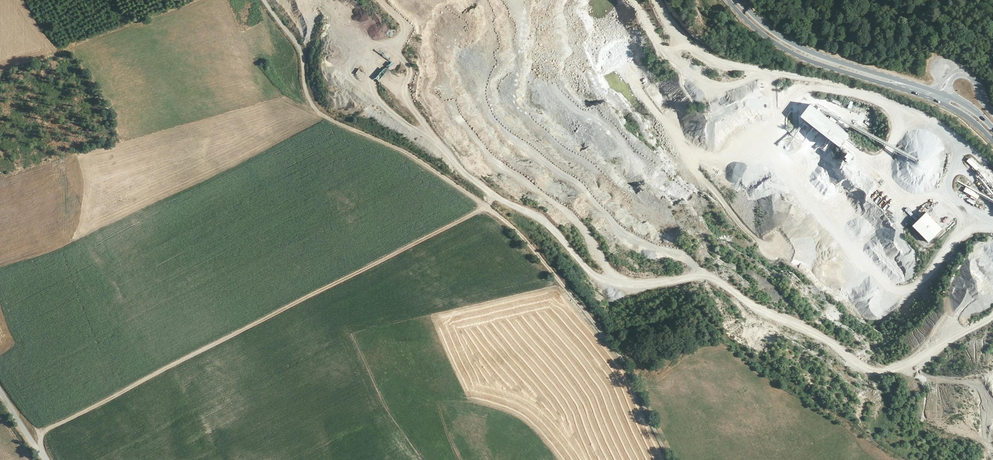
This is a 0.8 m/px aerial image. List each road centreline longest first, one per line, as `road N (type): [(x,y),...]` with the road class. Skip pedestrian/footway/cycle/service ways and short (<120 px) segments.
road 1 (track): [(992,317),(920,361),(877,369),(709,277),(638,286),(599,277),(547,223),(493,196),(380,100),(373,52),(406,33),(382,0)]
road 2 (track): [(269,0),(302,53),(316,108),(410,154),(487,207),(541,258),(633,370),(674,459)]
road 3 (track): [(28,434),(496,197)]
road 4 (track): [(656,0),(674,30),(717,63),(879,100),(959,141),(992,173)]
road 5 (track): [(494,0),(528,138),(622,230),(684,257),(709,277)]
road 6 (track): [(976,217),(919,283),(892,287),(791,182),(765,140)]
road 7 (track): [(524,0),(554,123),(567,143),(629,199),(691,224)]
road 8 (track): [(621,283),(574,218),(492,159),(469,81)]
road 9 (track): [(836,86),(796,94),(765,140),(727,161),(685,150),(646,88)]
road 10 (track): [(554,0),(577,45),(591,107),(639,165),(686,196)]
road 11 (track): [(438,142),(409,100),(410,66),(389,45),(358,42),(347,74),(380,100)]
road 12 (primary): [(729,0),(802,57),(900,84)]
road 13 (track): [(685,150),(755,240),(819,279)]
road 14 (primary): [(900,84),(804,50),(739,0)]
road 15 (track): [(765,71),(732,85),(691,77),(627,0)]
road 16 (track): [(992,226),(847,144)]
road 17 (track): [(898,368),(981,390),(992,452)]

